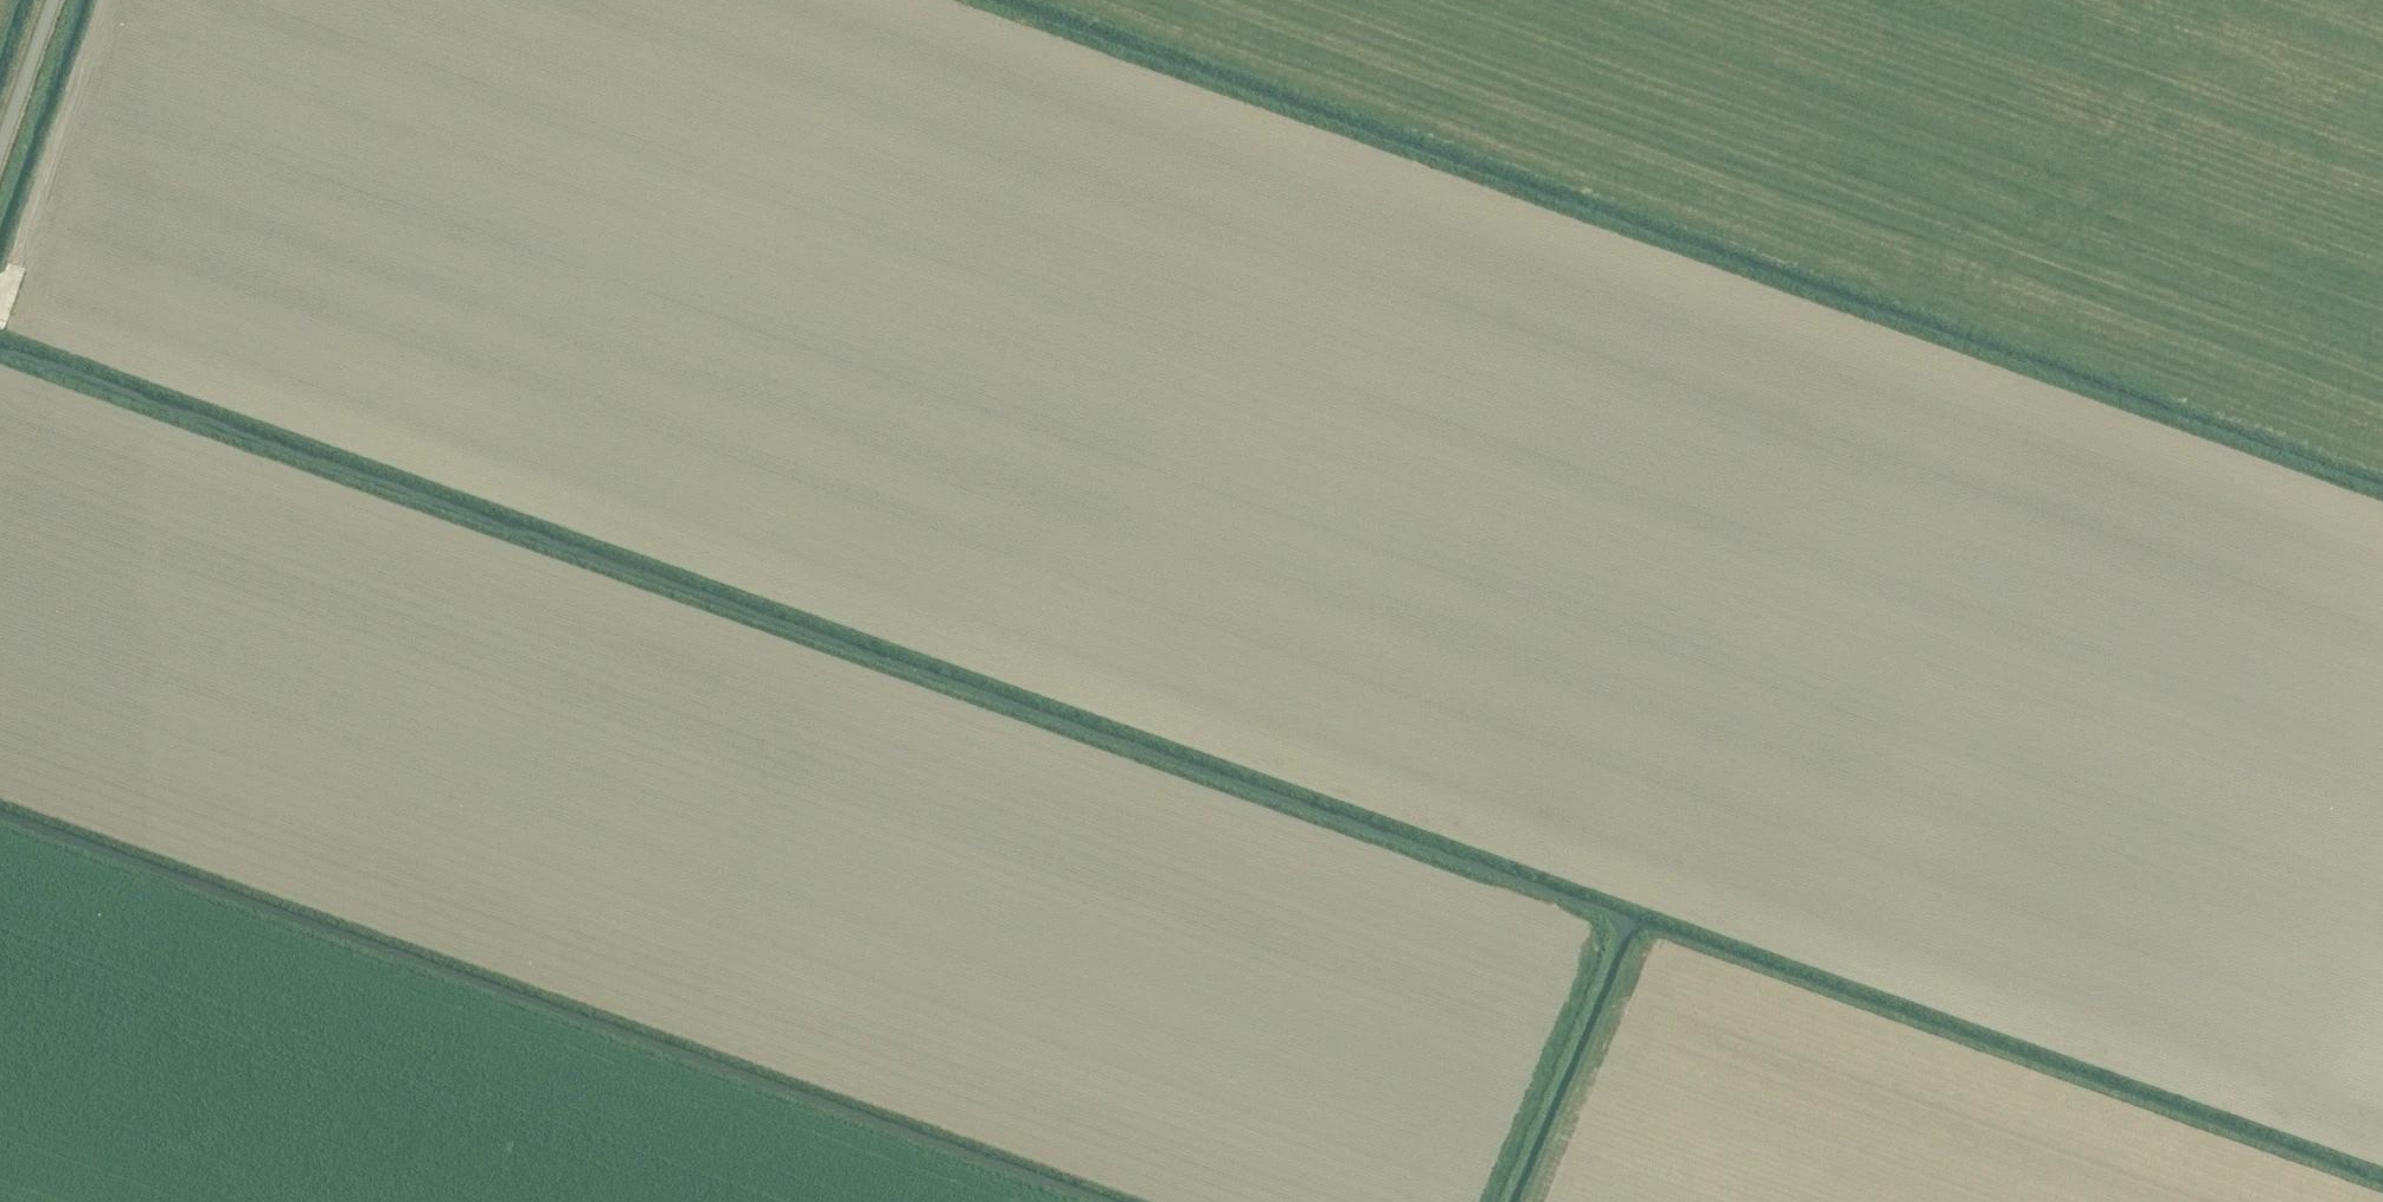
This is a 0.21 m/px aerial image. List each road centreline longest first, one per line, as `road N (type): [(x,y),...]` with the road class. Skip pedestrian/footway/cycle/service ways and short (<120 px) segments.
road 1 (unclassified): [(0,141),(51,0)]

